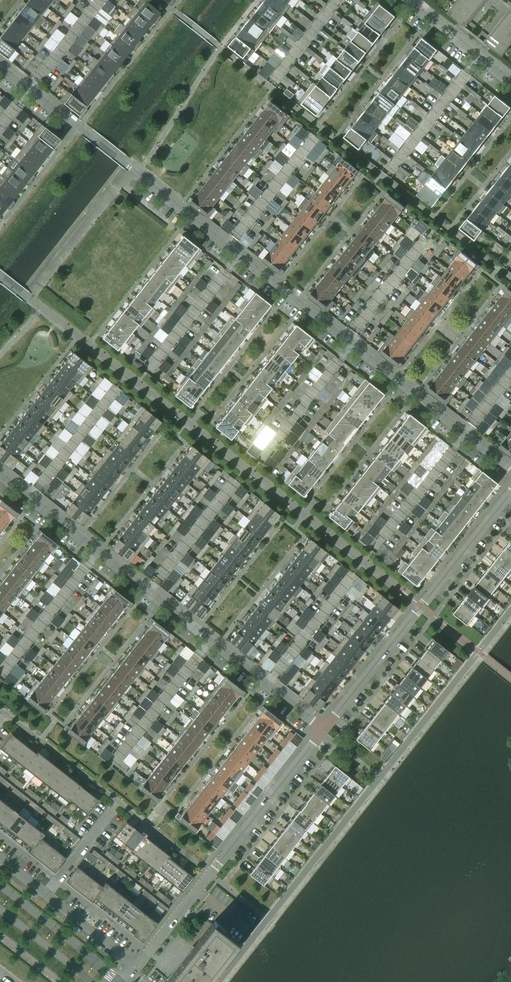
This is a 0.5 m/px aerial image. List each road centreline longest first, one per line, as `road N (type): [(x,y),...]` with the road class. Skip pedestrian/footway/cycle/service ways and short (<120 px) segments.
road 1 (residential): [(0,66),(510,468)]
road 2 (residential): [(323,729),(0,470)]
road 3 (residential): [(323,729),(510,491)]
road 4 (residential): [(136,966),(323,729)]
road 5 (residential): [(136,966),(0,859)]
road 6 (unclassified): [(124,981),(0,884)]
road 7 (residential): [(510,82),(404,0)]

